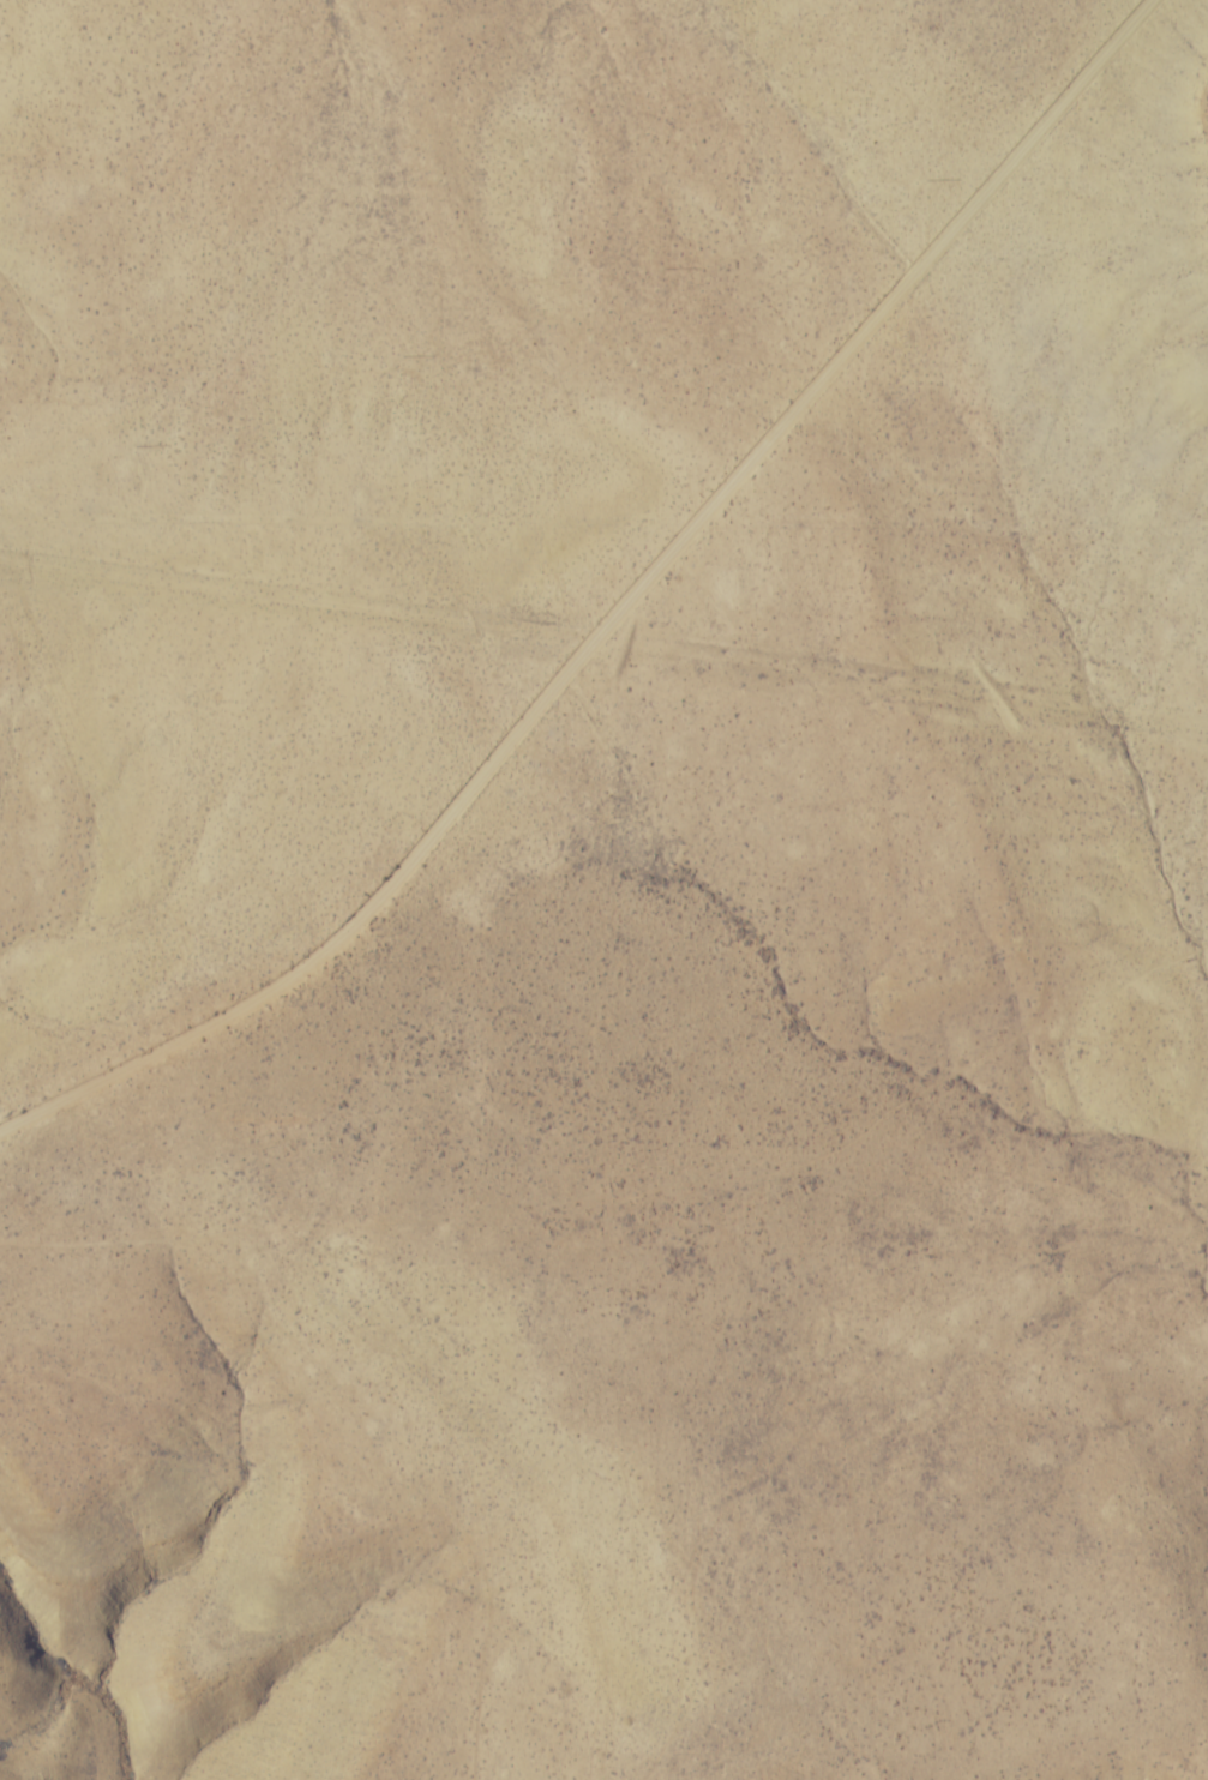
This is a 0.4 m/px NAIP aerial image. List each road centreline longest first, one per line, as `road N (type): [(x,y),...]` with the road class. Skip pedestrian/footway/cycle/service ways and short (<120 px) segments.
road 1 (tertiary): [(0,1138),(344,944),(805,439),(1165,0)]

